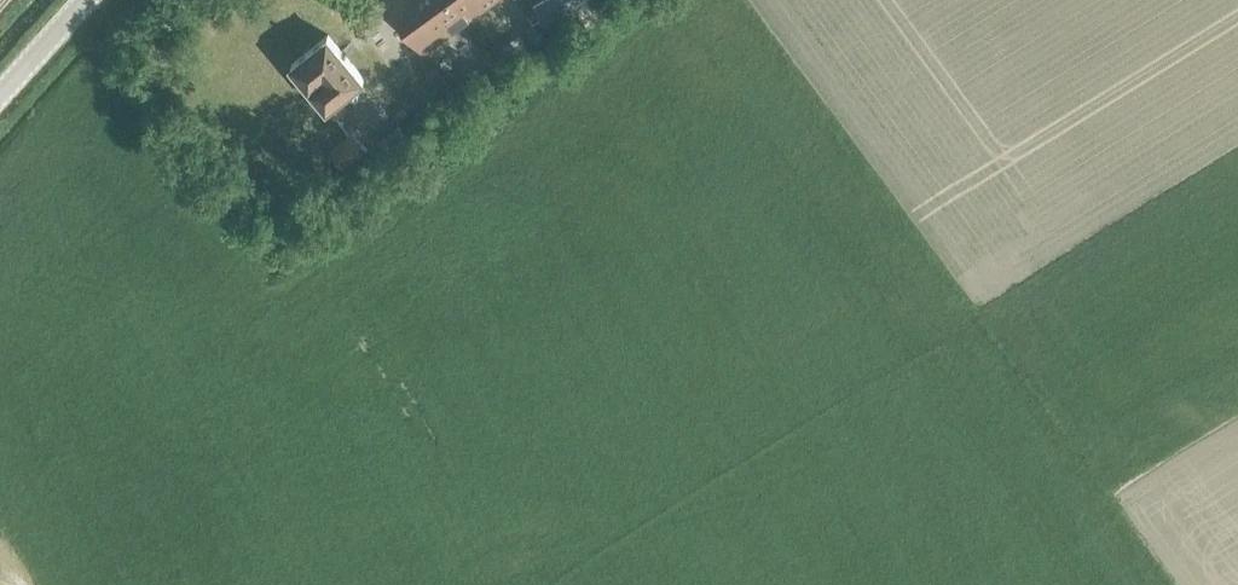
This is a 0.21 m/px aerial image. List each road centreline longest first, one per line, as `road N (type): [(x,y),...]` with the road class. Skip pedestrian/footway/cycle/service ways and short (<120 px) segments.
road 1 (unclassified): [(0,95),(86,0)]

